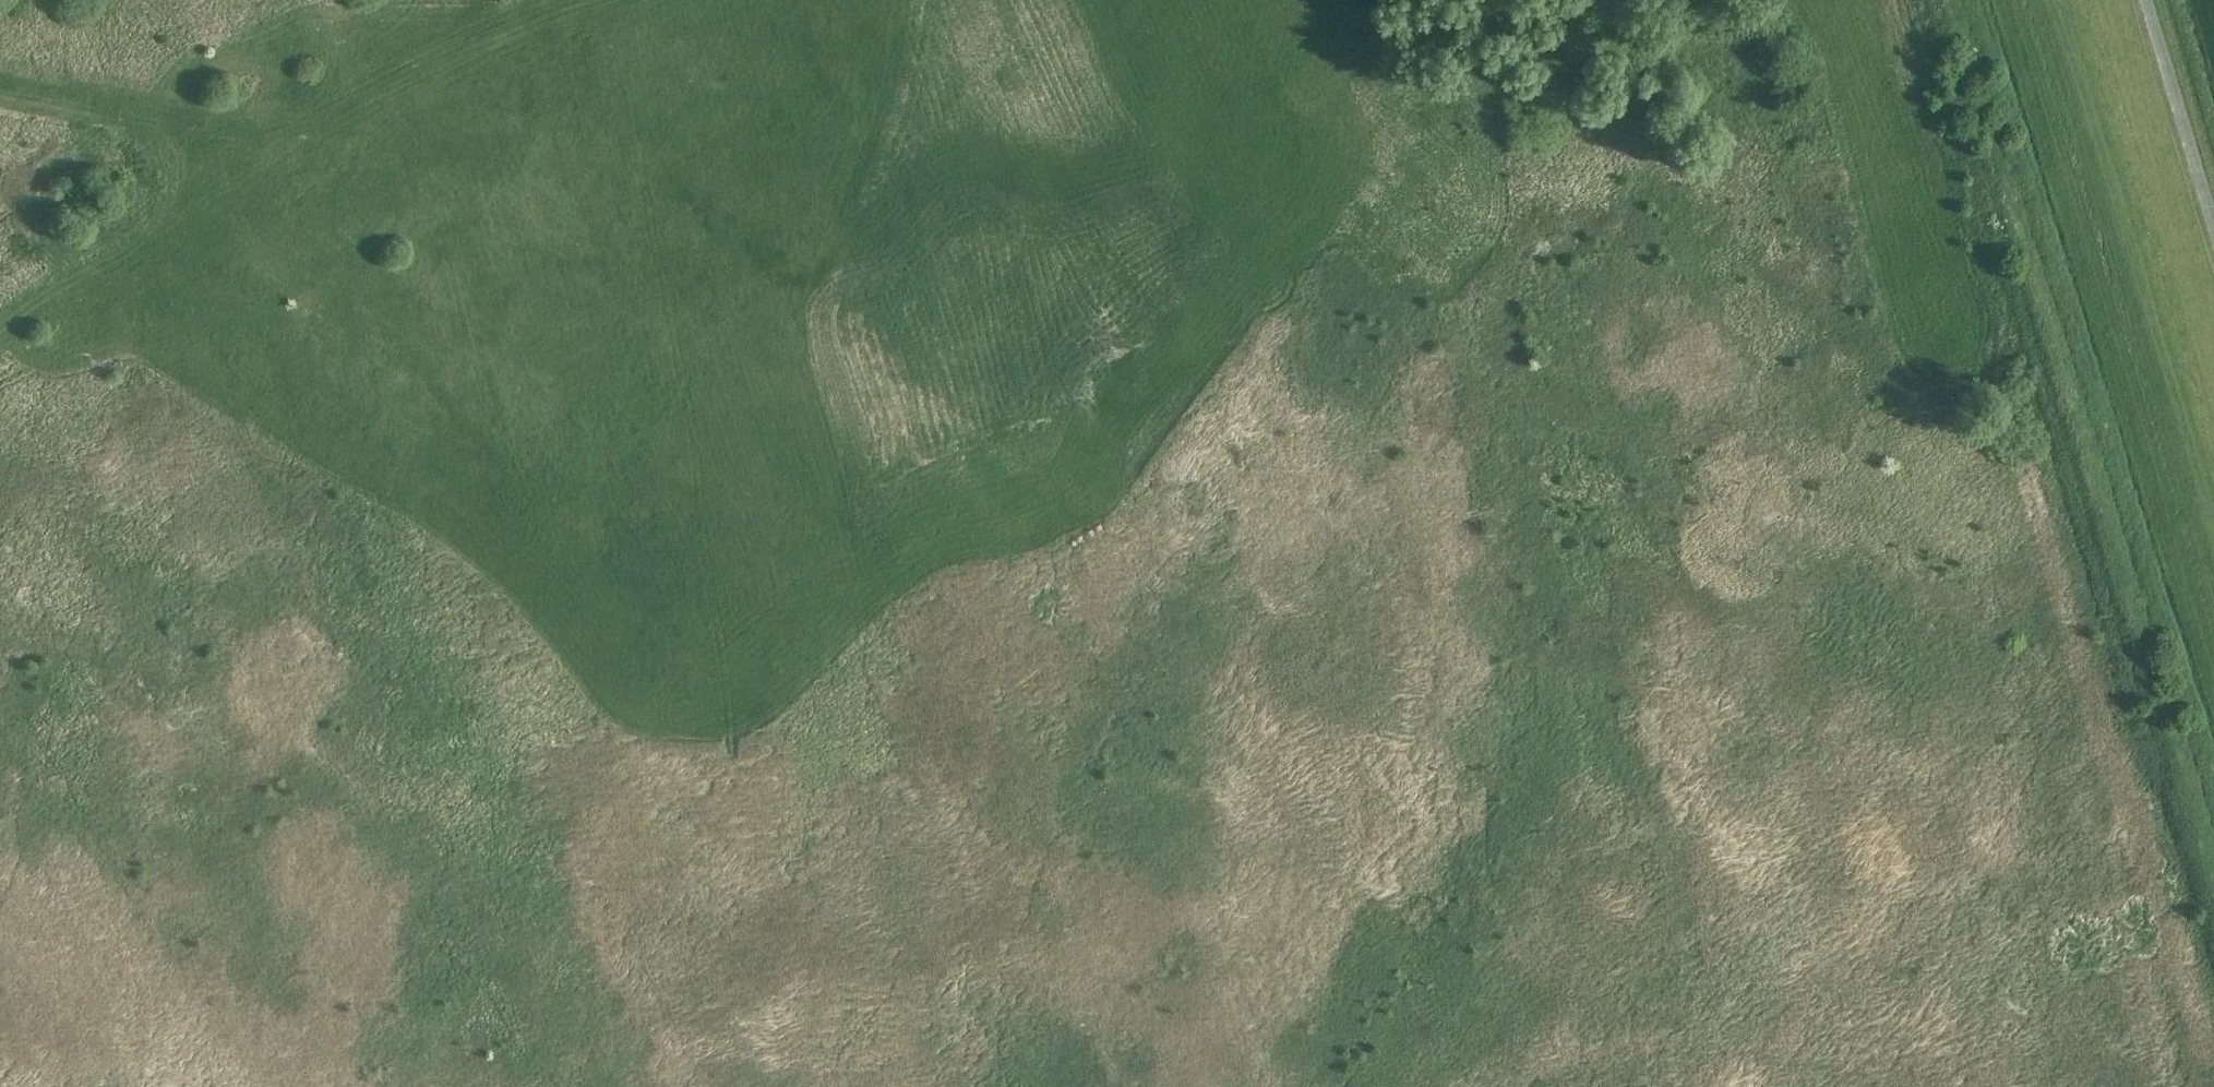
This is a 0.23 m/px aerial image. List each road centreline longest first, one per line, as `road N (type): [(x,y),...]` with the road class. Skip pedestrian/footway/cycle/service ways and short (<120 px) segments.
road 1 (track): [(2213,232),(2143,0)]

